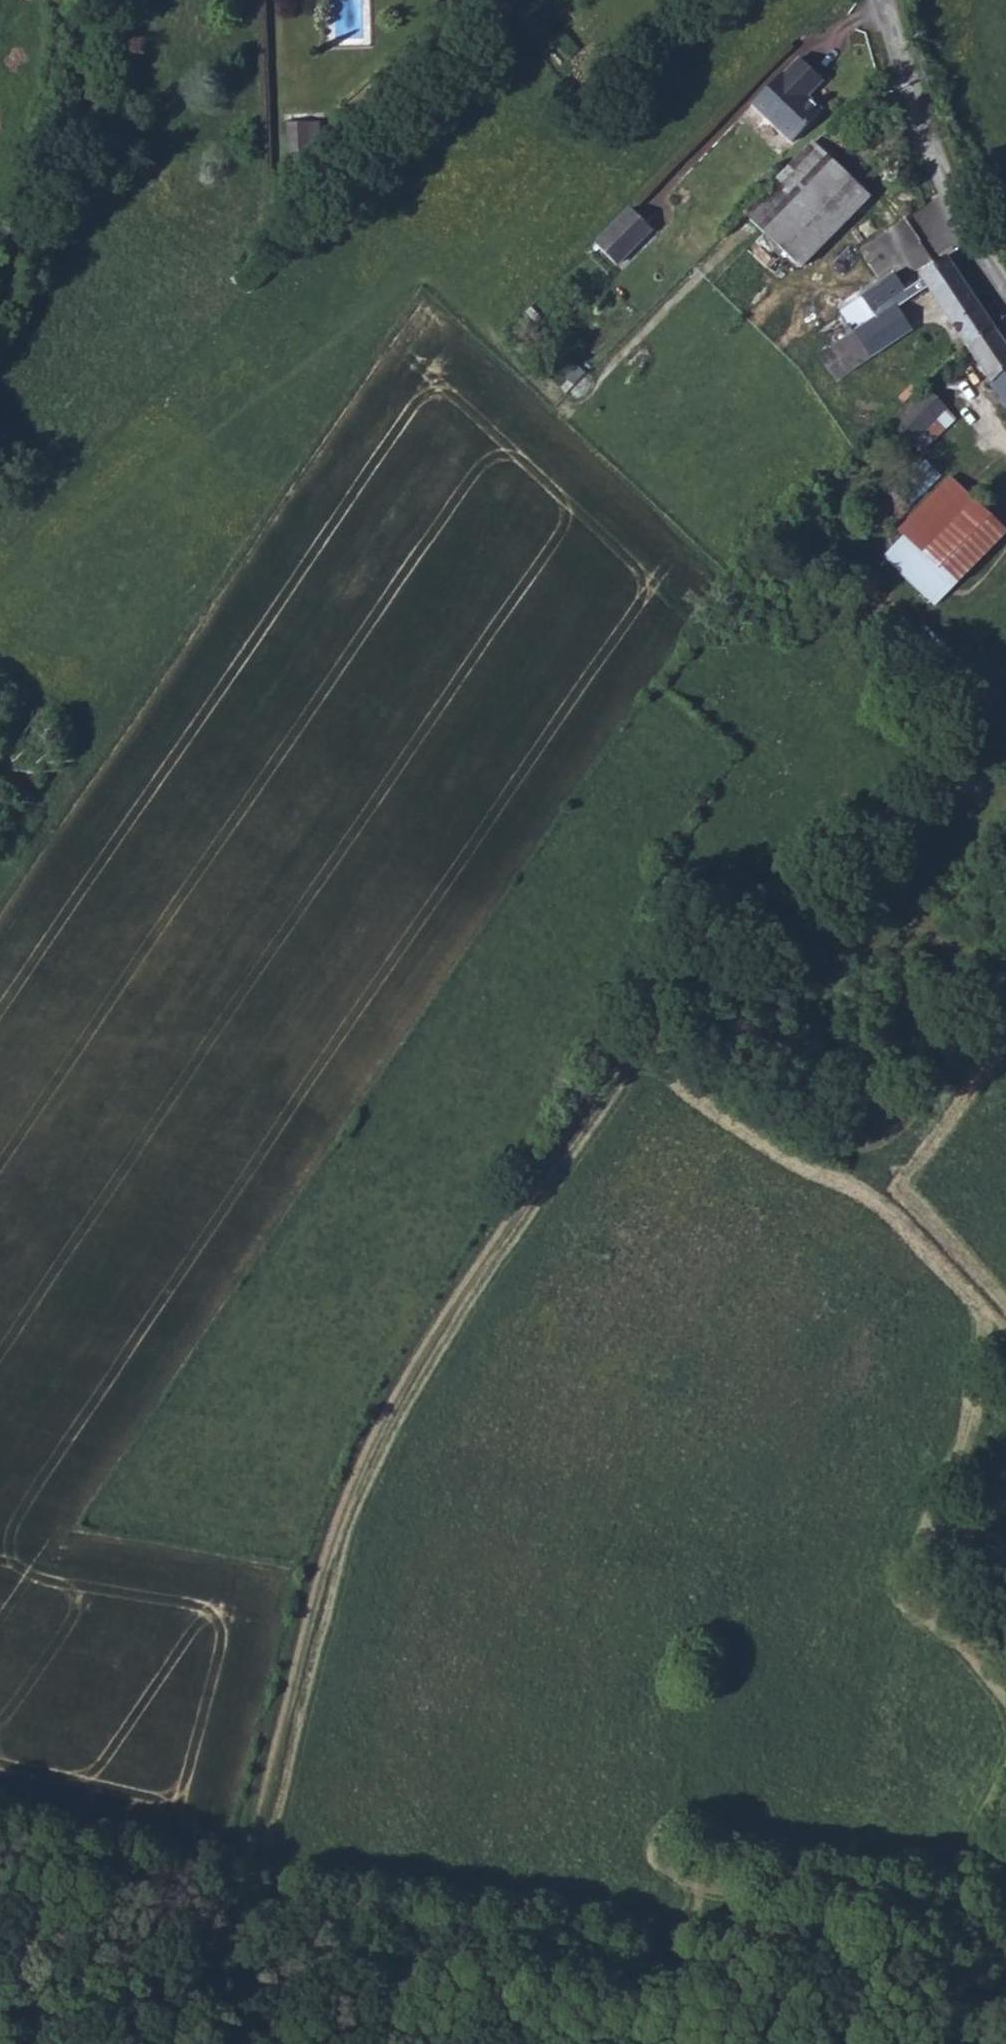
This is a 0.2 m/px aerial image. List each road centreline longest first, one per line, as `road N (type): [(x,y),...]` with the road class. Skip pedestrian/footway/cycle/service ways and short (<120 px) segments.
road 1 (unclassified): [(884,0),(921,138),(1005,288)]
road 2 (unclassified): [(1005,988),(887,1165)]

